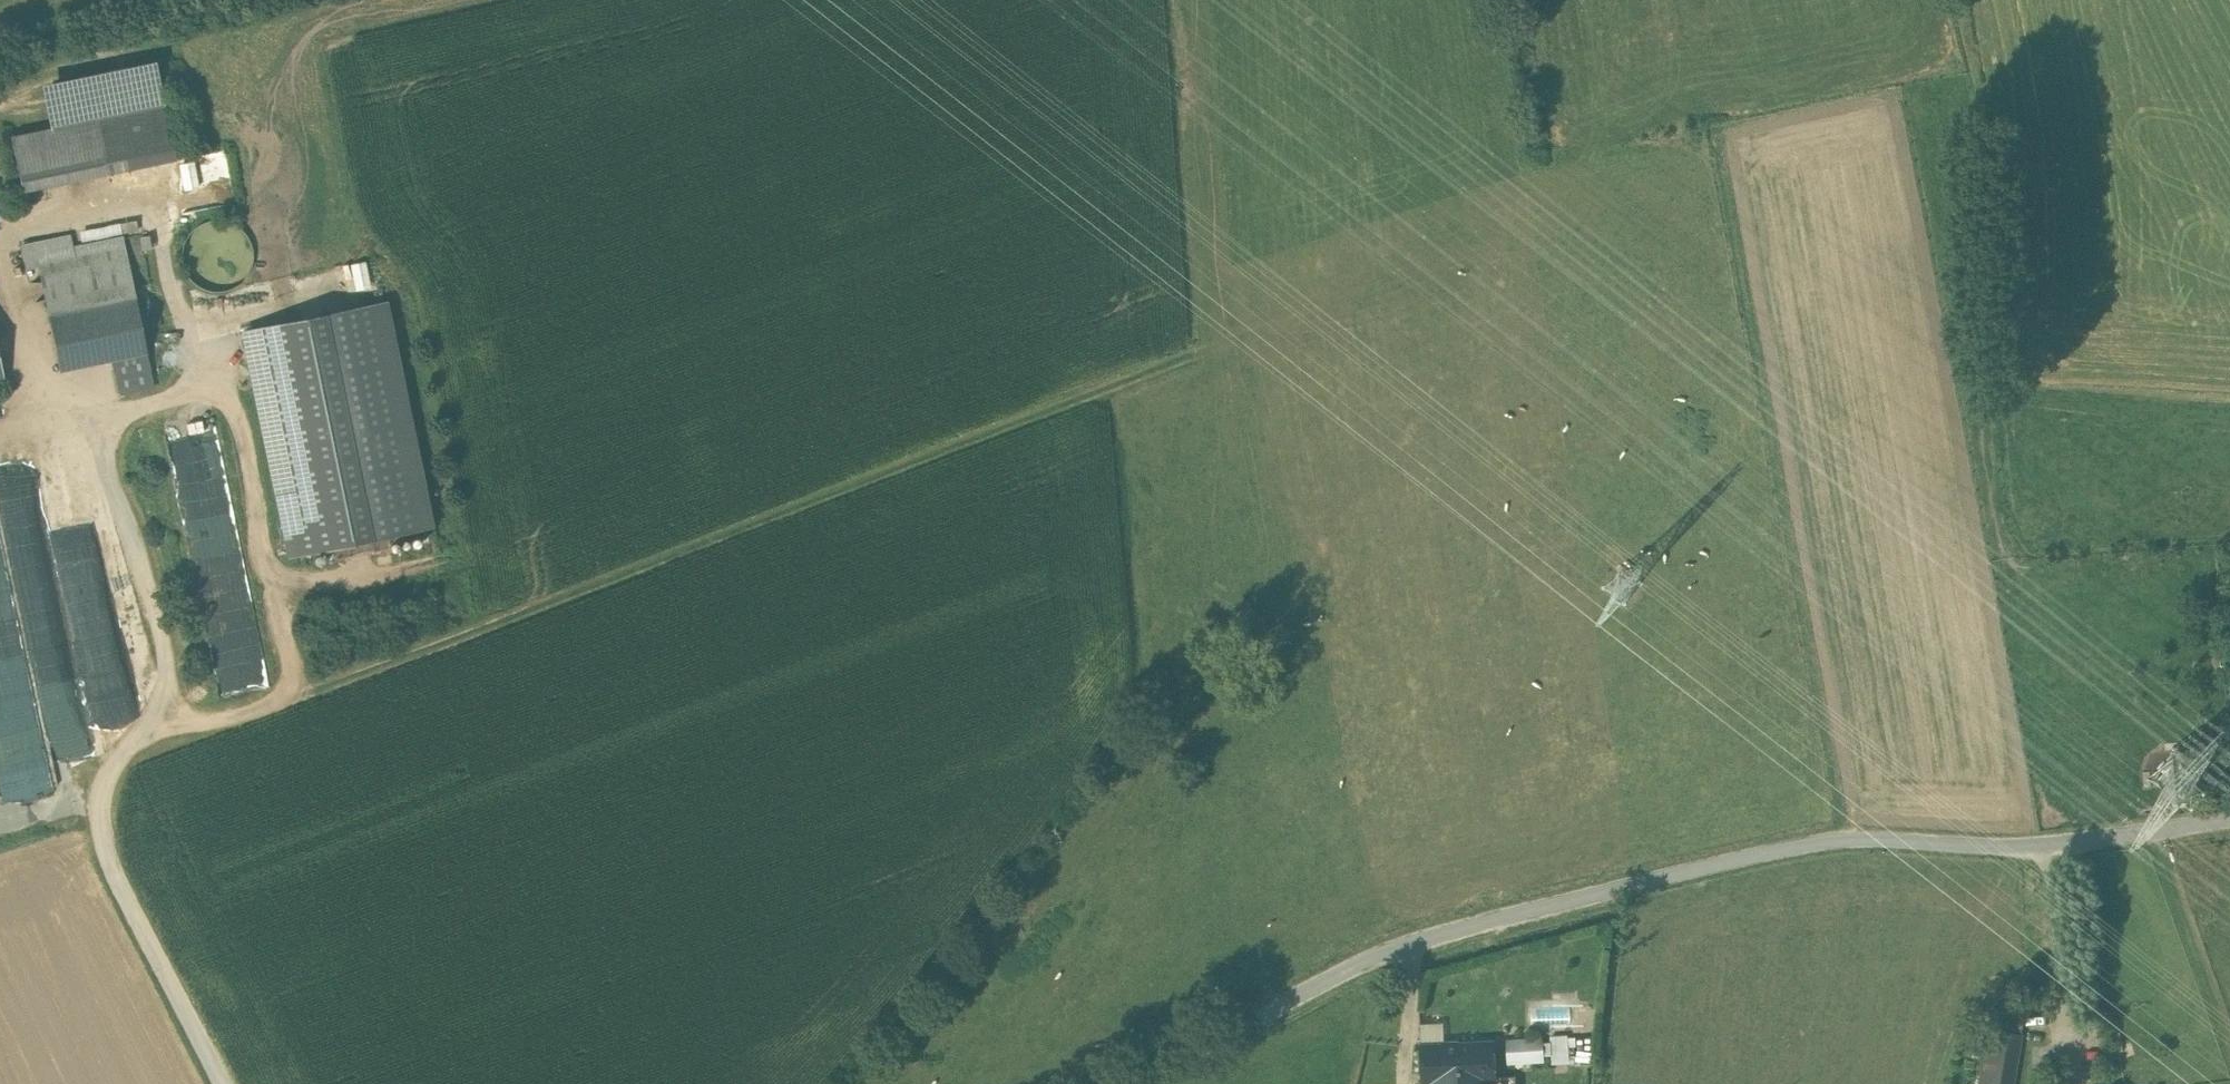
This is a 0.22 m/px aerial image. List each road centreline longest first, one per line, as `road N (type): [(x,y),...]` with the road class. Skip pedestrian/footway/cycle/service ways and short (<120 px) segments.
road 1 (residential): [(1131,1083),(1413,945),(1860,832),(1965,846),(2229,820)]

